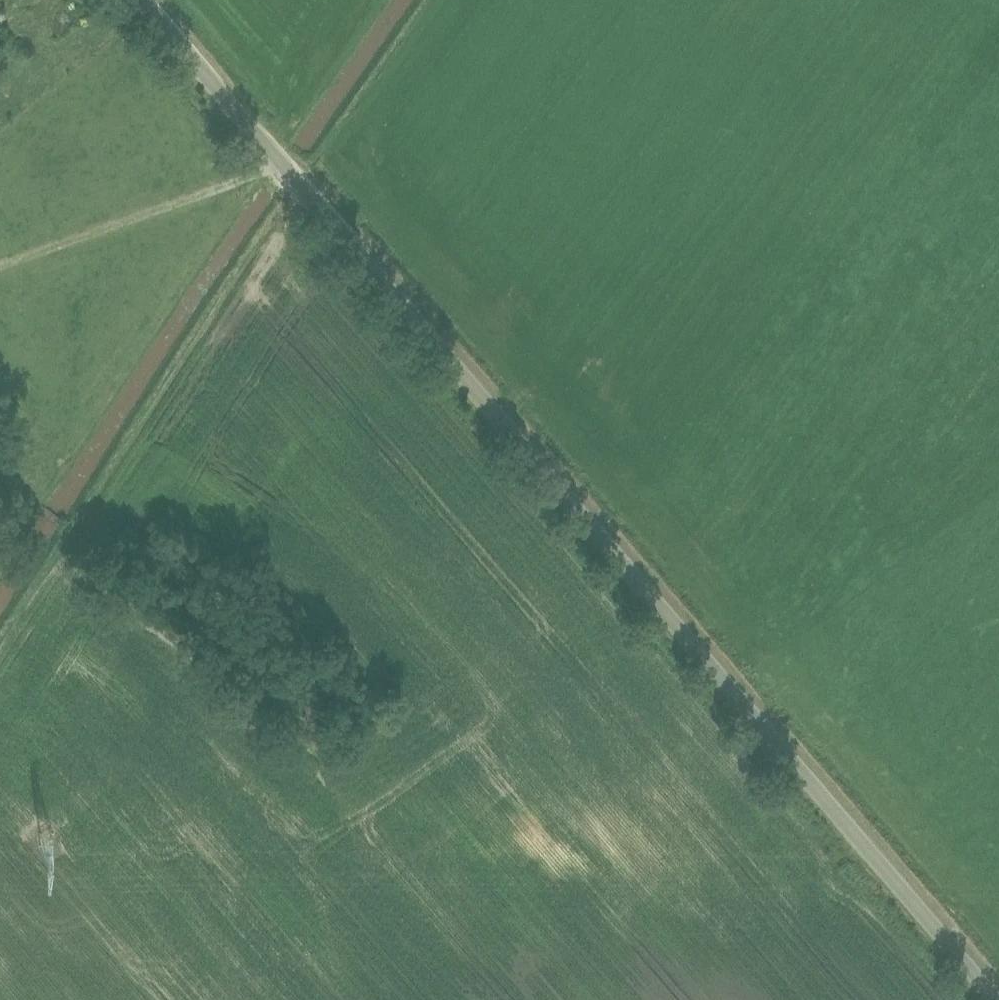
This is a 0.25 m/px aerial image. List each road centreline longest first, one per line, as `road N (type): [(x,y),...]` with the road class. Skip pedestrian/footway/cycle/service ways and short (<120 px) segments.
road 1 (unclassified): [(989,999),(133,0)]

